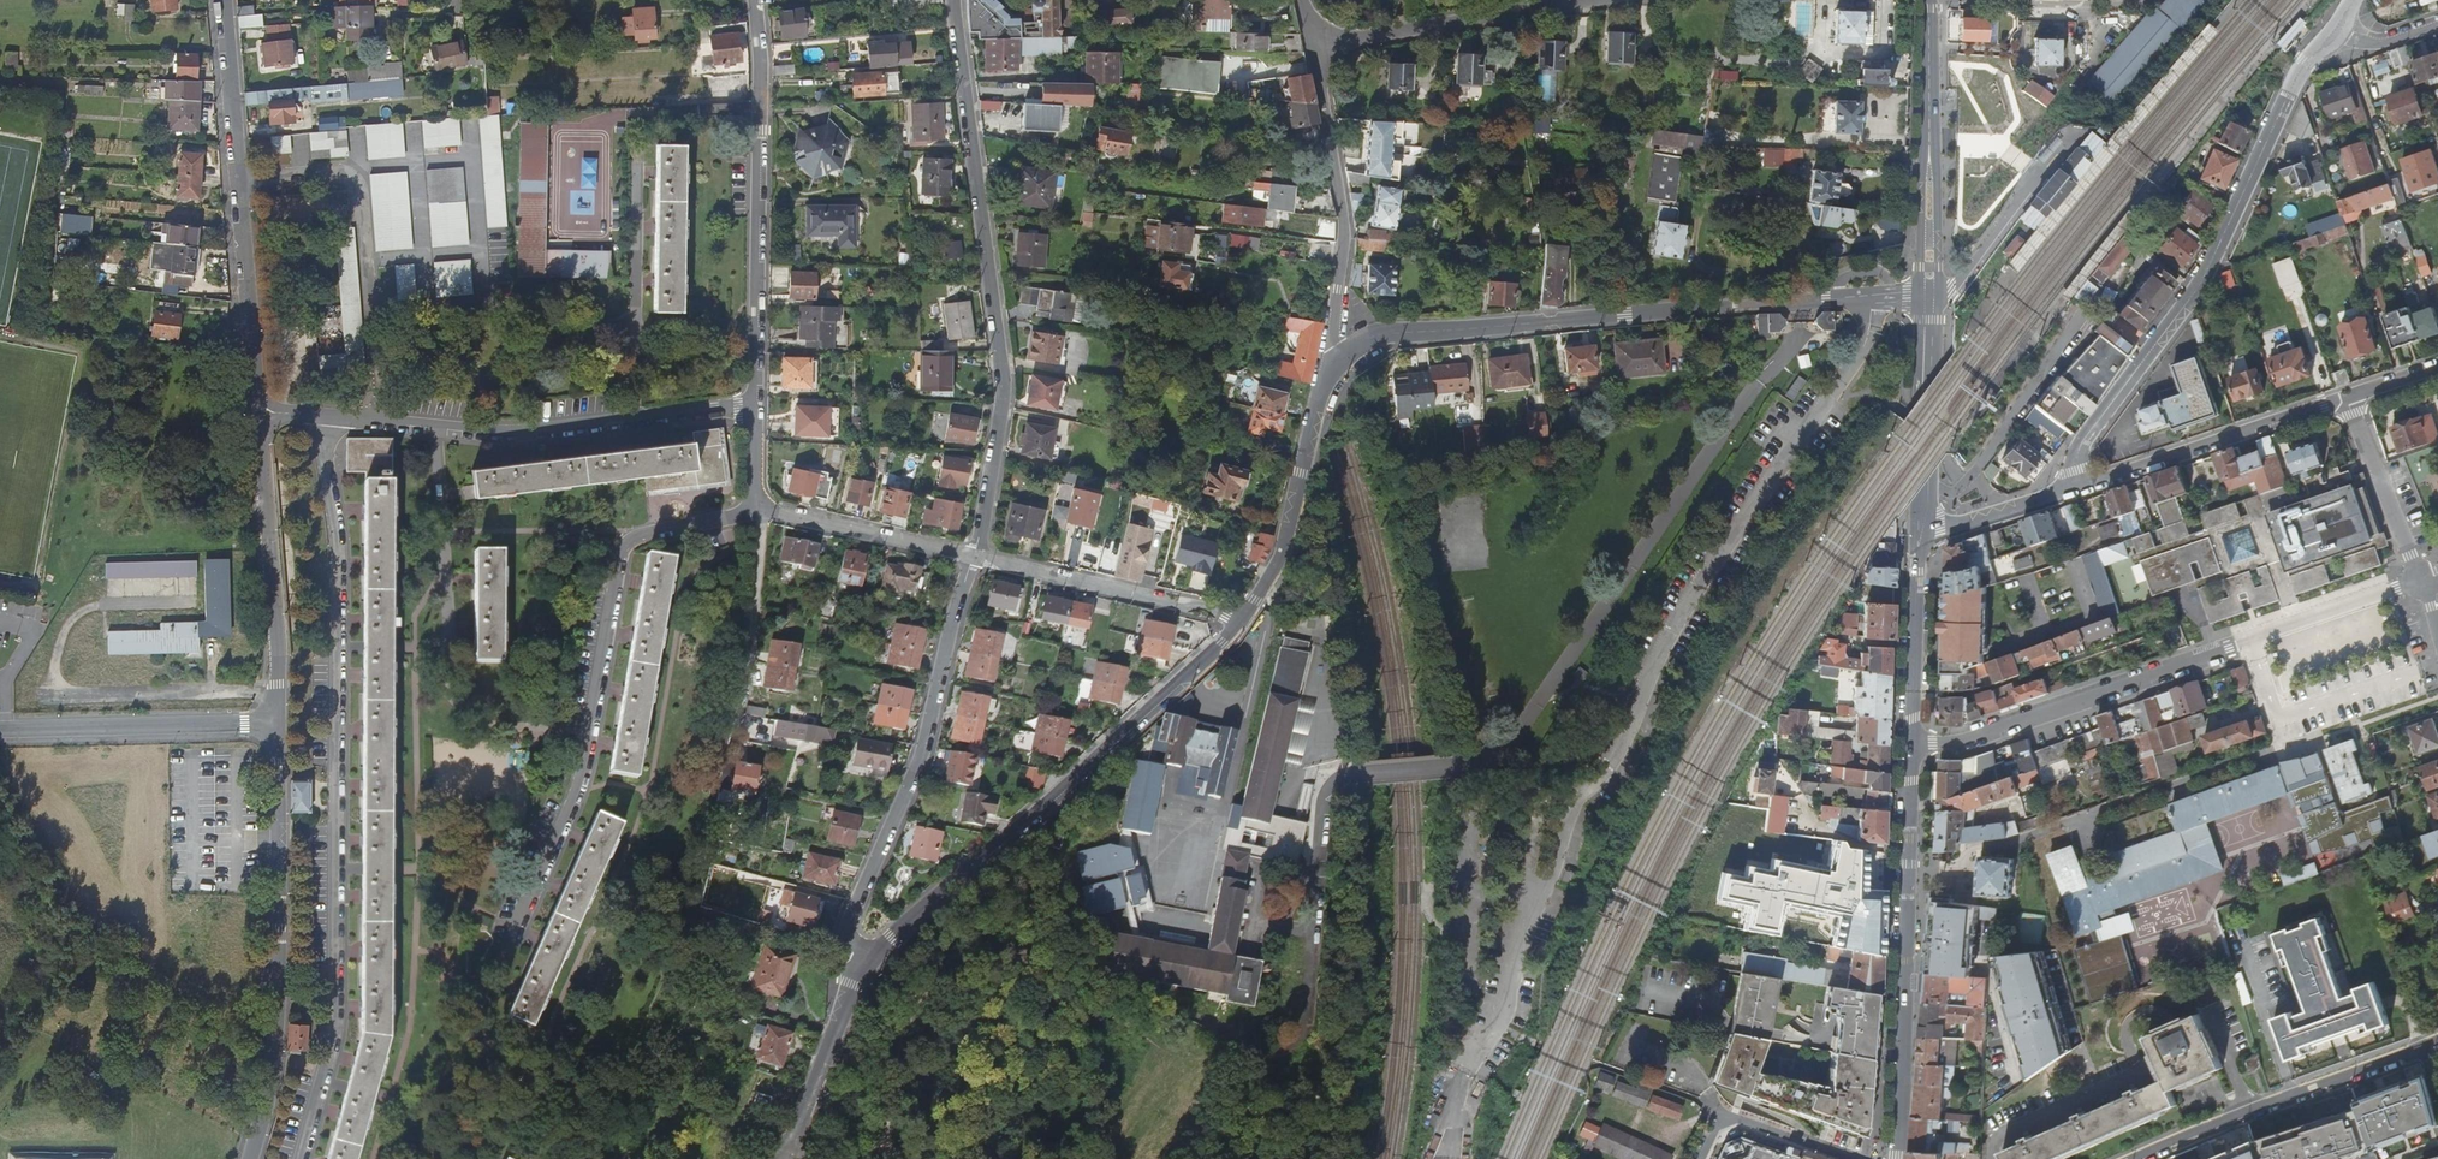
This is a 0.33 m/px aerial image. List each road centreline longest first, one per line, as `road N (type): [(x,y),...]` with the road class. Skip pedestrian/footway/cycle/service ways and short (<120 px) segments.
road 1 (residential): [(1329,369),(1353,346),(1389,332),(1930,297)]
road 2 (residential): [(955,0),(1005,366),(976,554)]
road 3 (residential): [(1912,747),(1963,738),(2422,580)]
road 4 (residential): [(2337,32),(2287,96),(2203,279),(2081,443),(2080,488)]
road 5 (residential): [(1239,619),(859,969)]
road 6 (residential): [(255,412),(483,433),(752,406)]
road 7 (residential): [(976,554),(917,764),(842,933),(846,957),(859,969)]
road 8 (residential): [(279,723),(278,1031),(250,1158)]
road 9 (residential): [(219,0),(255,412)]
road 10 (tertiary): [(1912,747),(1899,1158)]
road 11 (residential): [(752,406),(757,62),(749,0)]
road 12 (residential): [(1315,43),(1347,234),(1329,369)]
road 13 (residential): [(2437,1039),(2134,1158)]
road 14 (residential): [(752,406),(760,509),(976,554)]
road 15 (residential): [(255,412),(279,723)]
road 16 (tertiary): [(1929,0),(1930,297)]
road 17 (residential): [(2080,488),(2347,397)]
road 18 (residential): [(279,723),(0,731)]
road 19 (residential): [(1239,619),(976,554)]
road 20 (residential): [(1315,43),(1582,0)]
road 21 (residential): [(1329,369),(1269,573),(1239,619)]
road 22 (tertiary): [(1930,297),(1921,529)]
road 23 (tertiary): [(1921,529),(1912,747)]
road 24 (residential): [(2347,397),(2422,580)]
road 25 (residential): [(859,969),(790,1145)]
road 26 (residential): [(1921,529),(2080,488)]
road 27 (residential): [(1701,1158),(1717,1125),(1732,1116),(1805,1141)]

